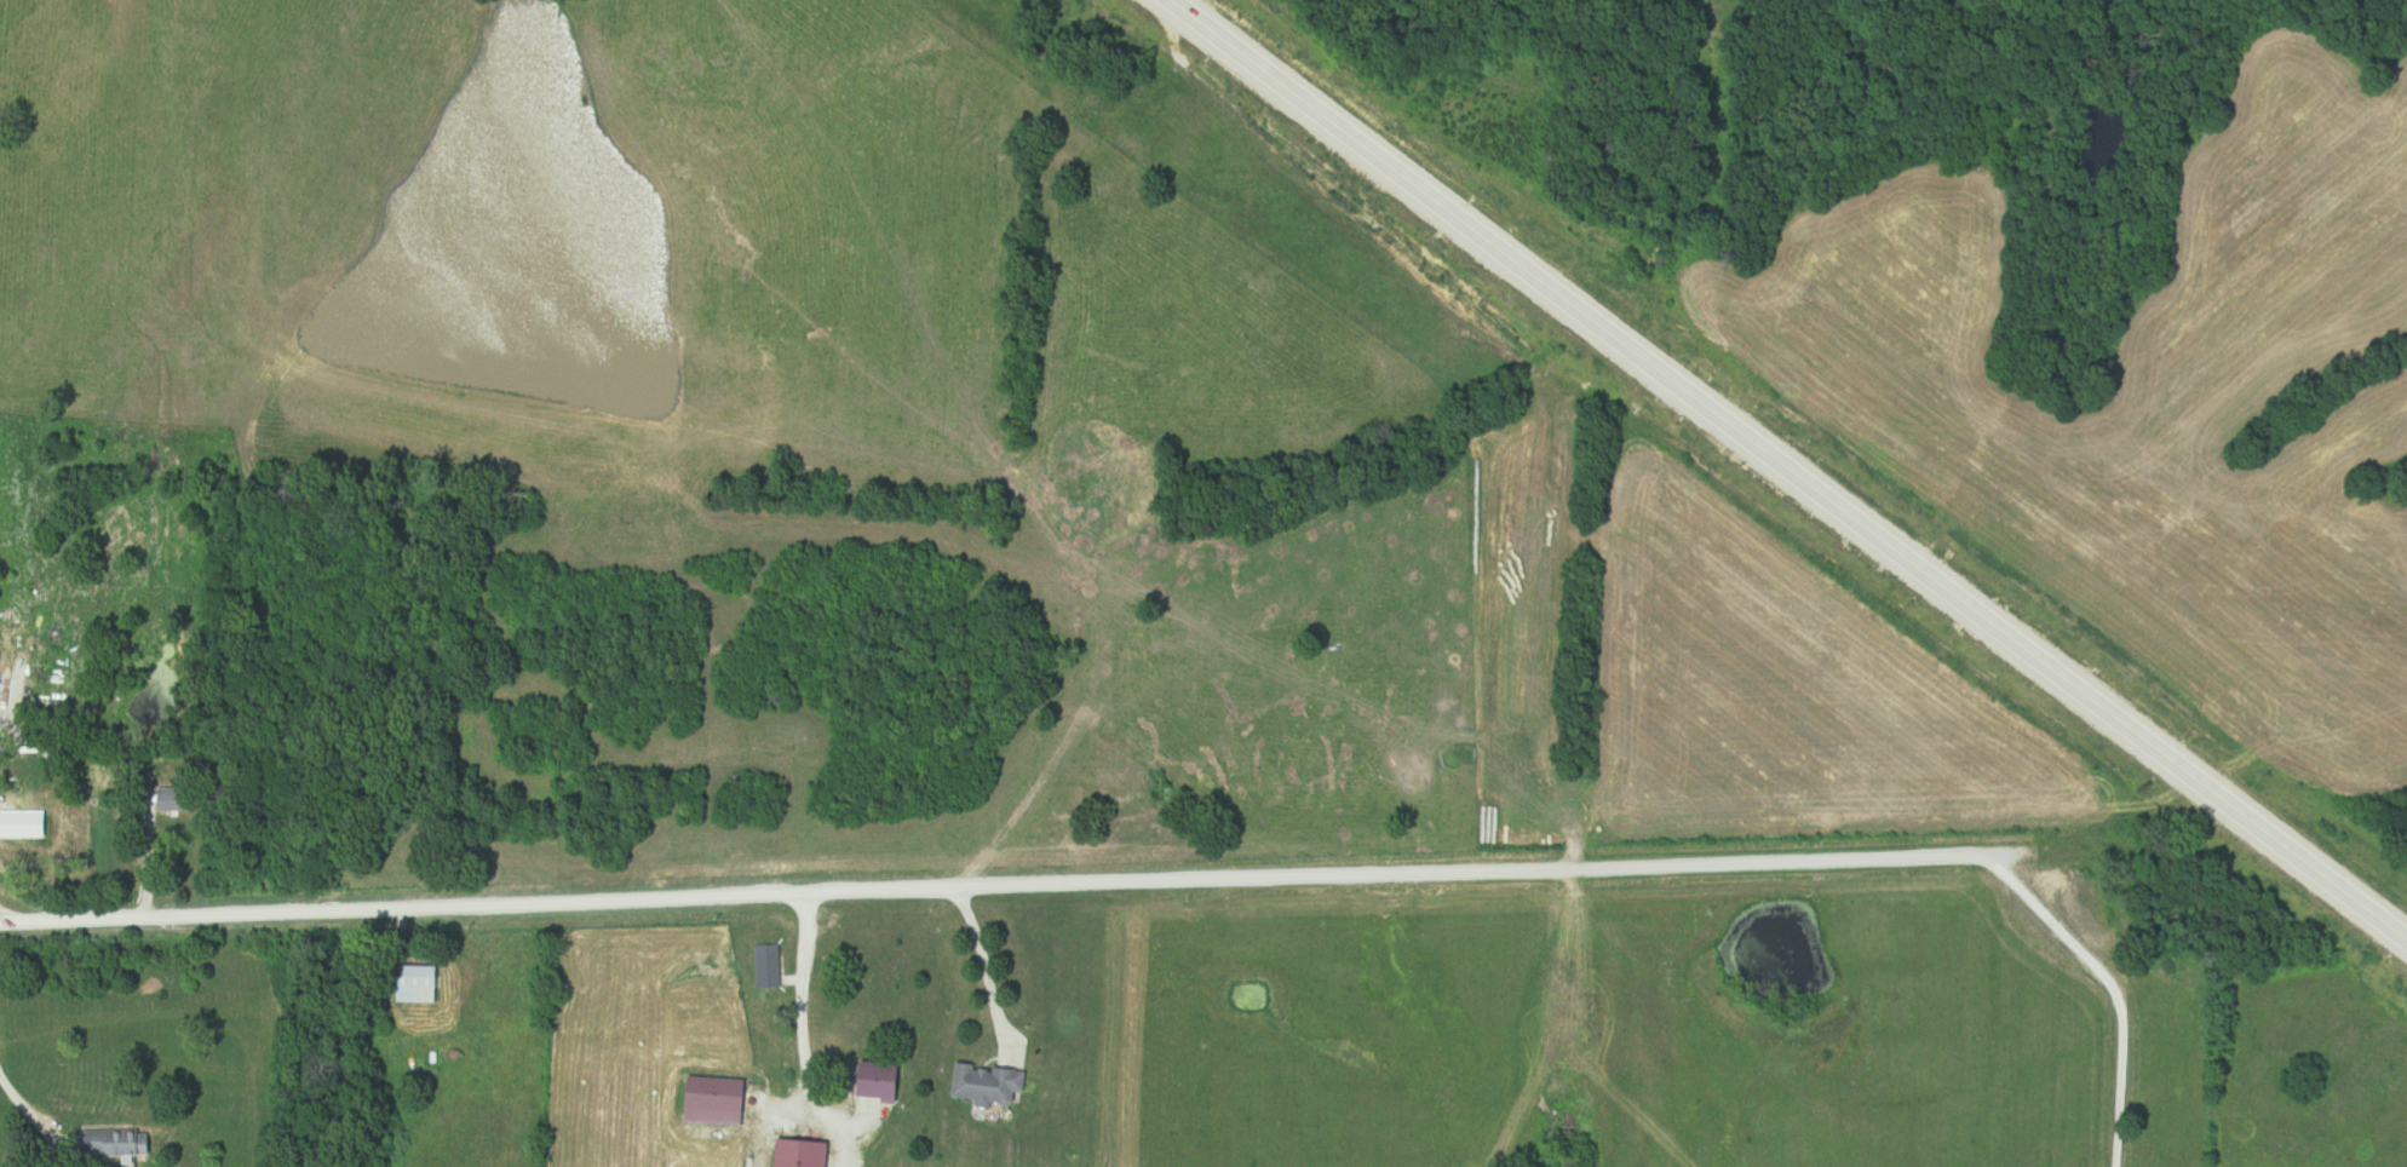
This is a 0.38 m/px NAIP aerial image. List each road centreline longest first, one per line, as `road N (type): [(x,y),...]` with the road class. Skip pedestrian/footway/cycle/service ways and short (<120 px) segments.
road 1 (residential): [(2116,1166),(2116,995),(1993,863),(1974,857),(1009,881),(631,909),(0,918)]
road 2 (primary): [(2406,941),(1163,0)]

